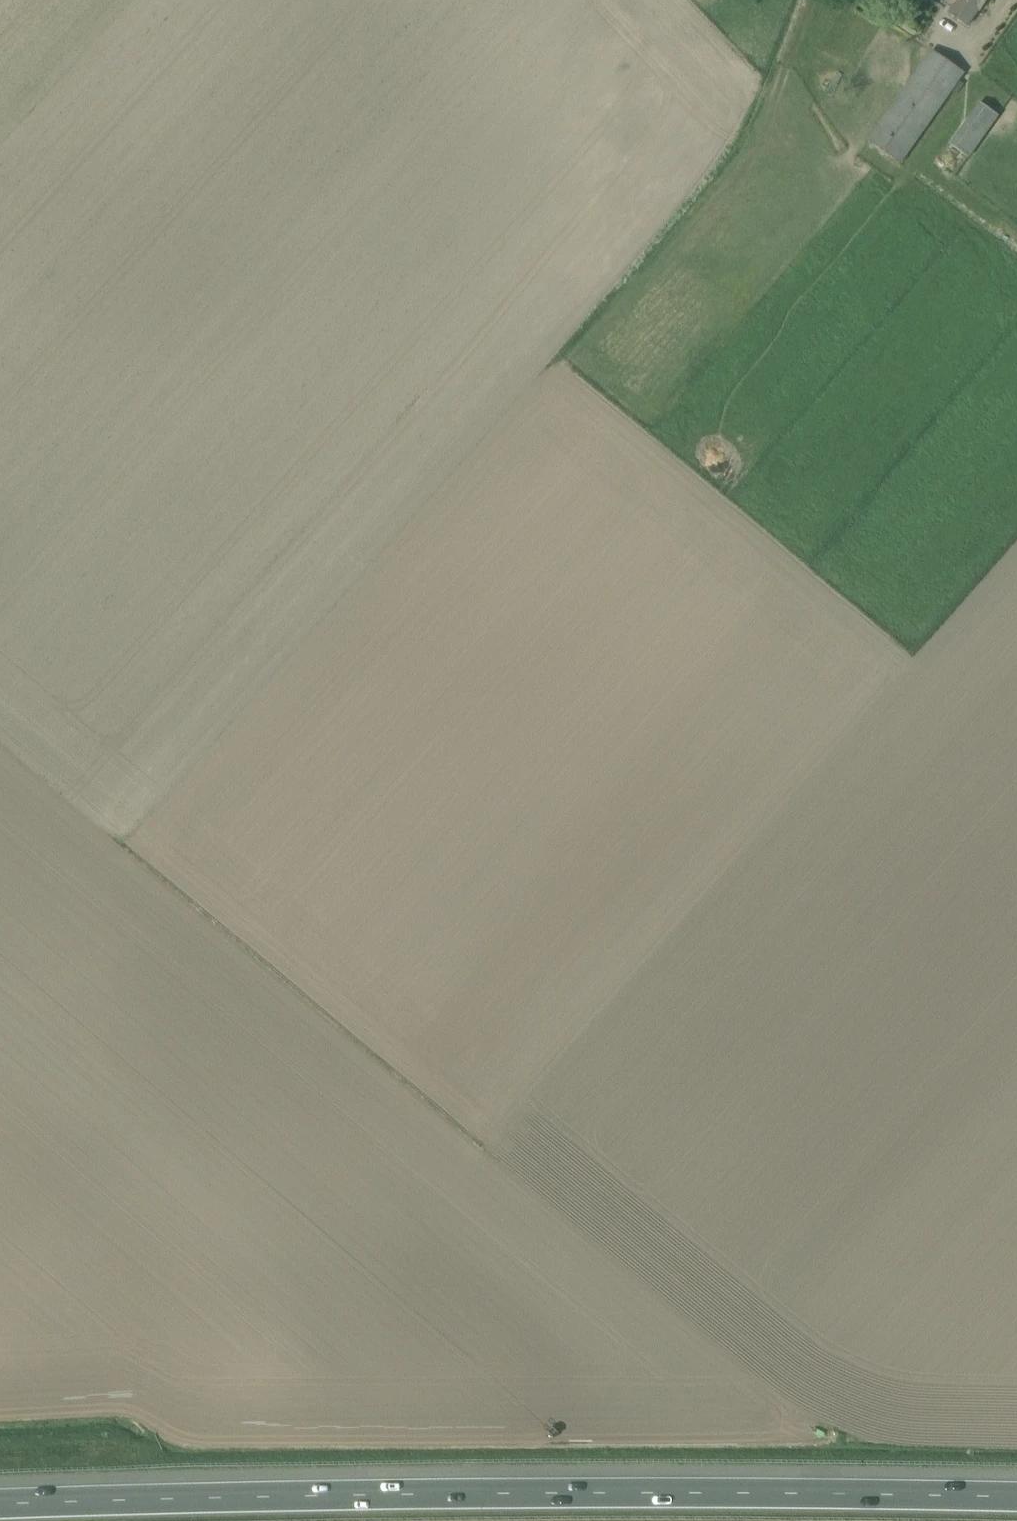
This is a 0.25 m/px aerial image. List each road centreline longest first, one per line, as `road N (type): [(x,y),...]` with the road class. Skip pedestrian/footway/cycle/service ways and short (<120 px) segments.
road 1 (motorway): [(1016,1498),(479,1496),(0,1506)]

